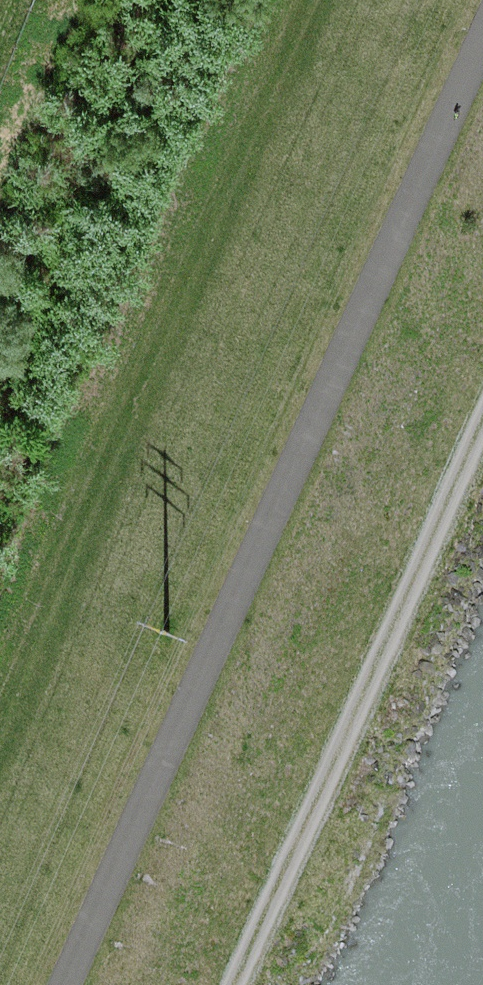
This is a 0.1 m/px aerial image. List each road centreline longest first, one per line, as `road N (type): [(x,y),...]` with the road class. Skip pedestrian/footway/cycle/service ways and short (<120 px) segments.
road 1 (track): [(482,33),(67,984)]
road 2 (track): [(482,419),(235,984)]

